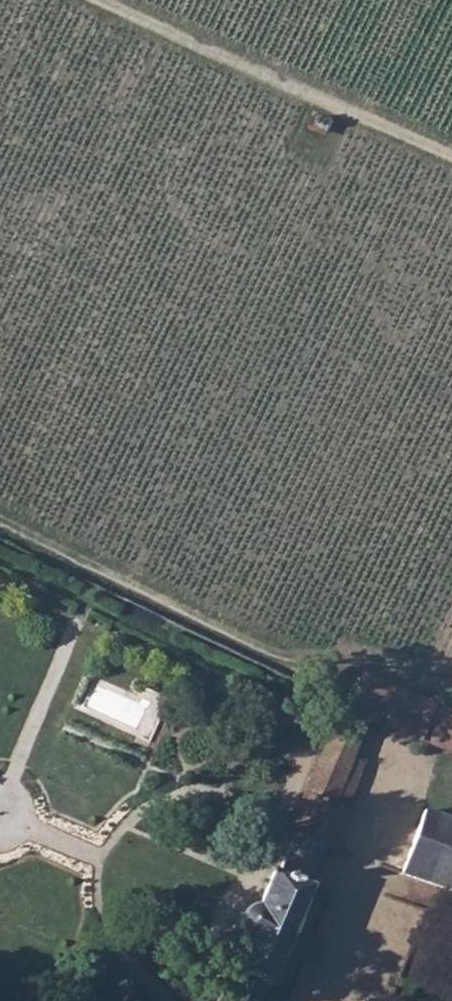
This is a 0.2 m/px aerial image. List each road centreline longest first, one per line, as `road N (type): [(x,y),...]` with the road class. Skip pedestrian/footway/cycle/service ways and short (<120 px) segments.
road 1 (track): [(451,163),(87,0)]

